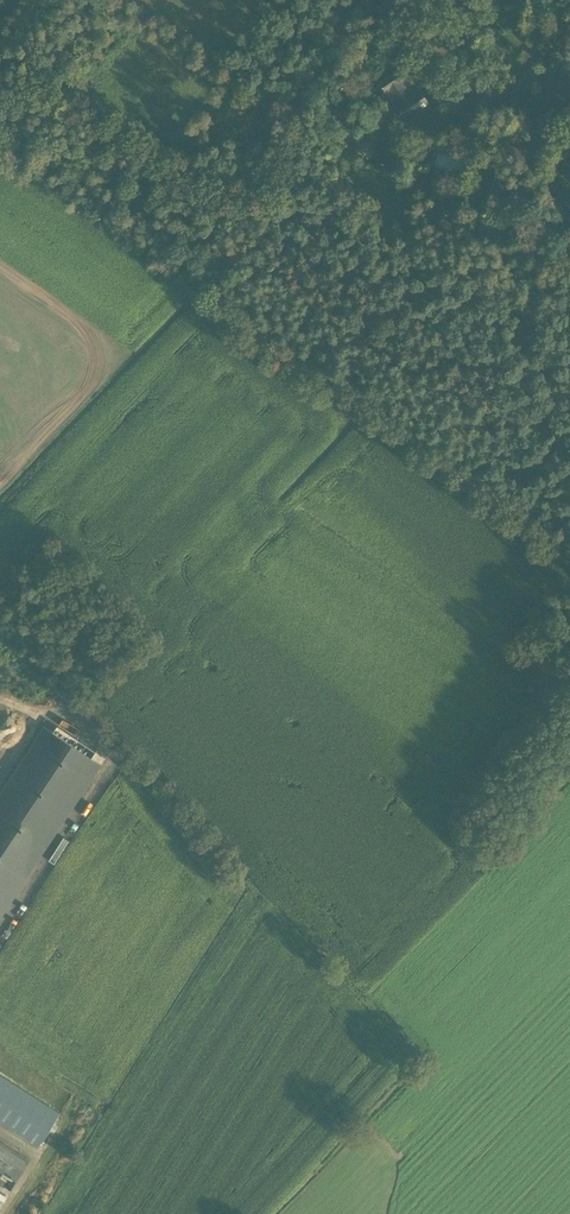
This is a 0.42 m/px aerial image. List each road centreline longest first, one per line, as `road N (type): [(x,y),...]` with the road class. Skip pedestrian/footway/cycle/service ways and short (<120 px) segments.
road 1 (track): [(569,556),(198,304),(350,0)]
road 2 (track): [(569,681),(524,653),(569,594)]

